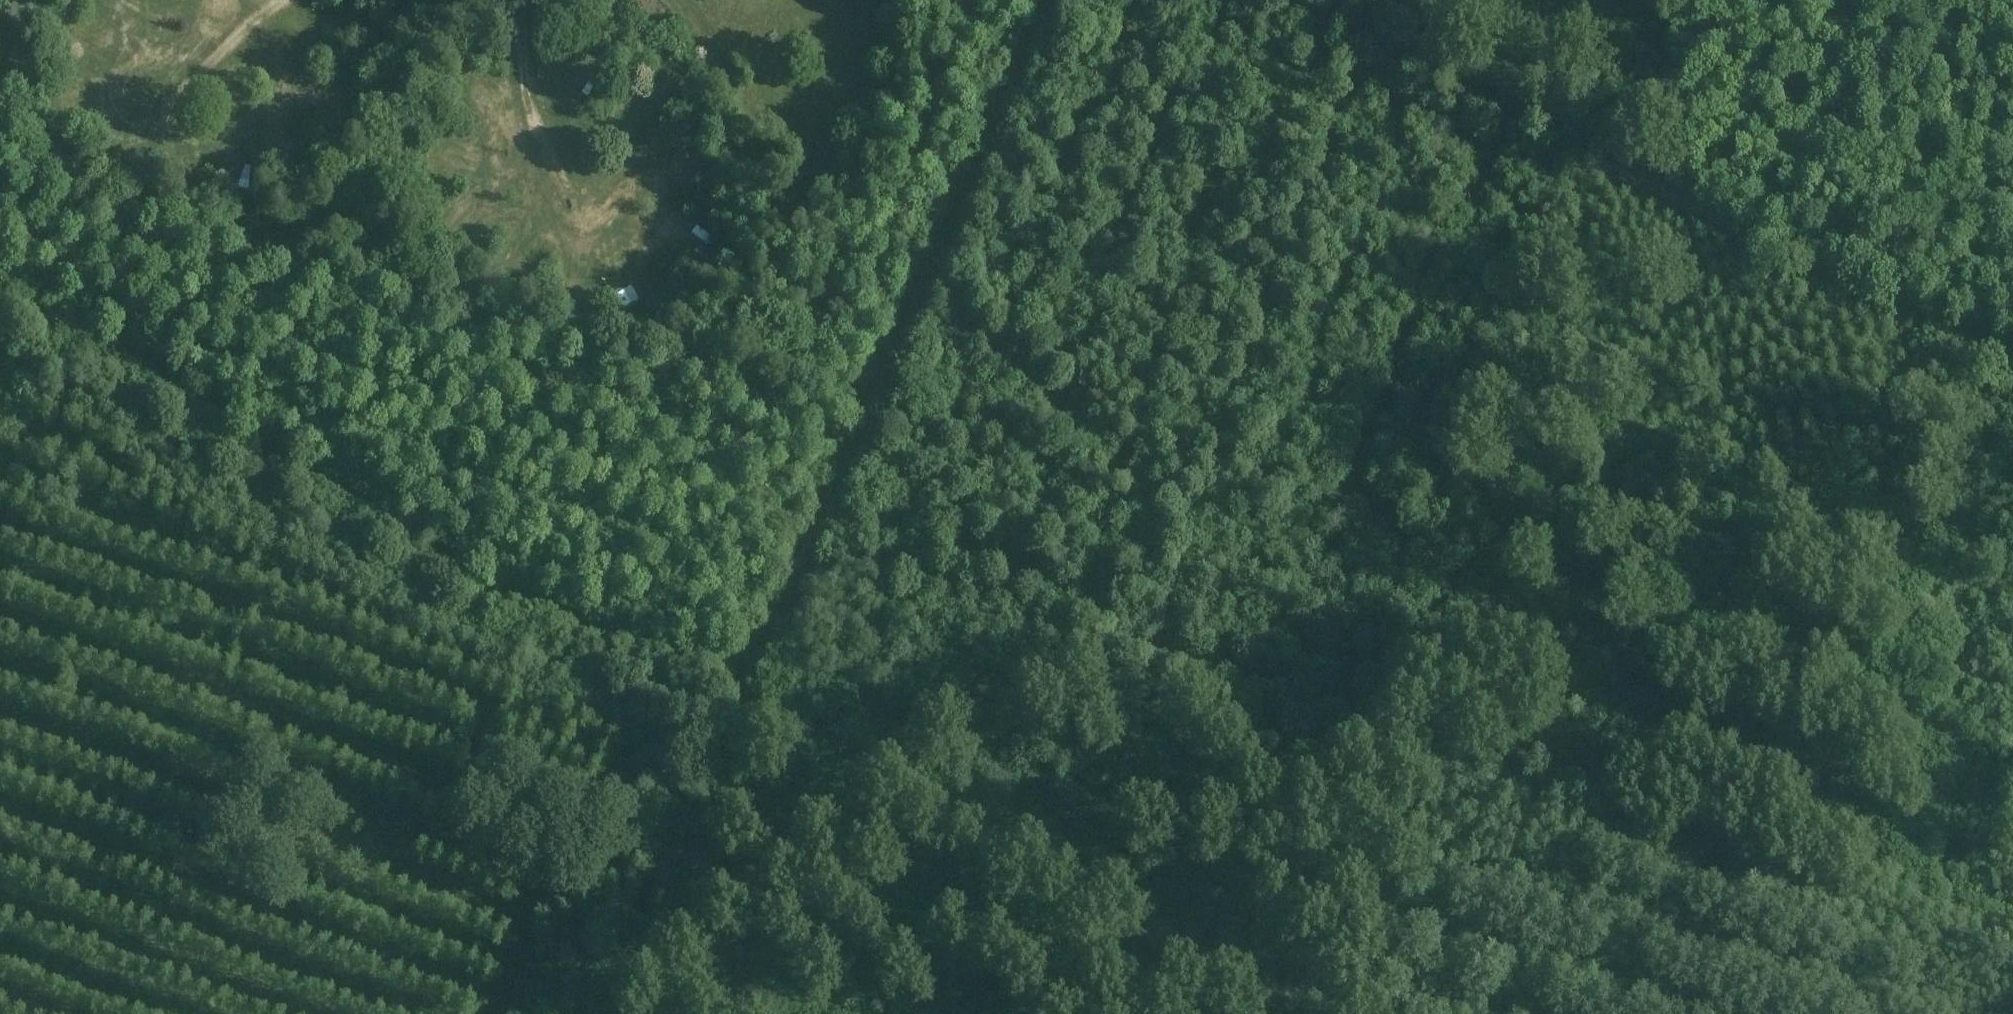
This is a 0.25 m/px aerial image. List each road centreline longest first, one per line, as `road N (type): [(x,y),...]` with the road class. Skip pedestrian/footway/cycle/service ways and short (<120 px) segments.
road 1 (track): [(581,1013),(746,677)]

